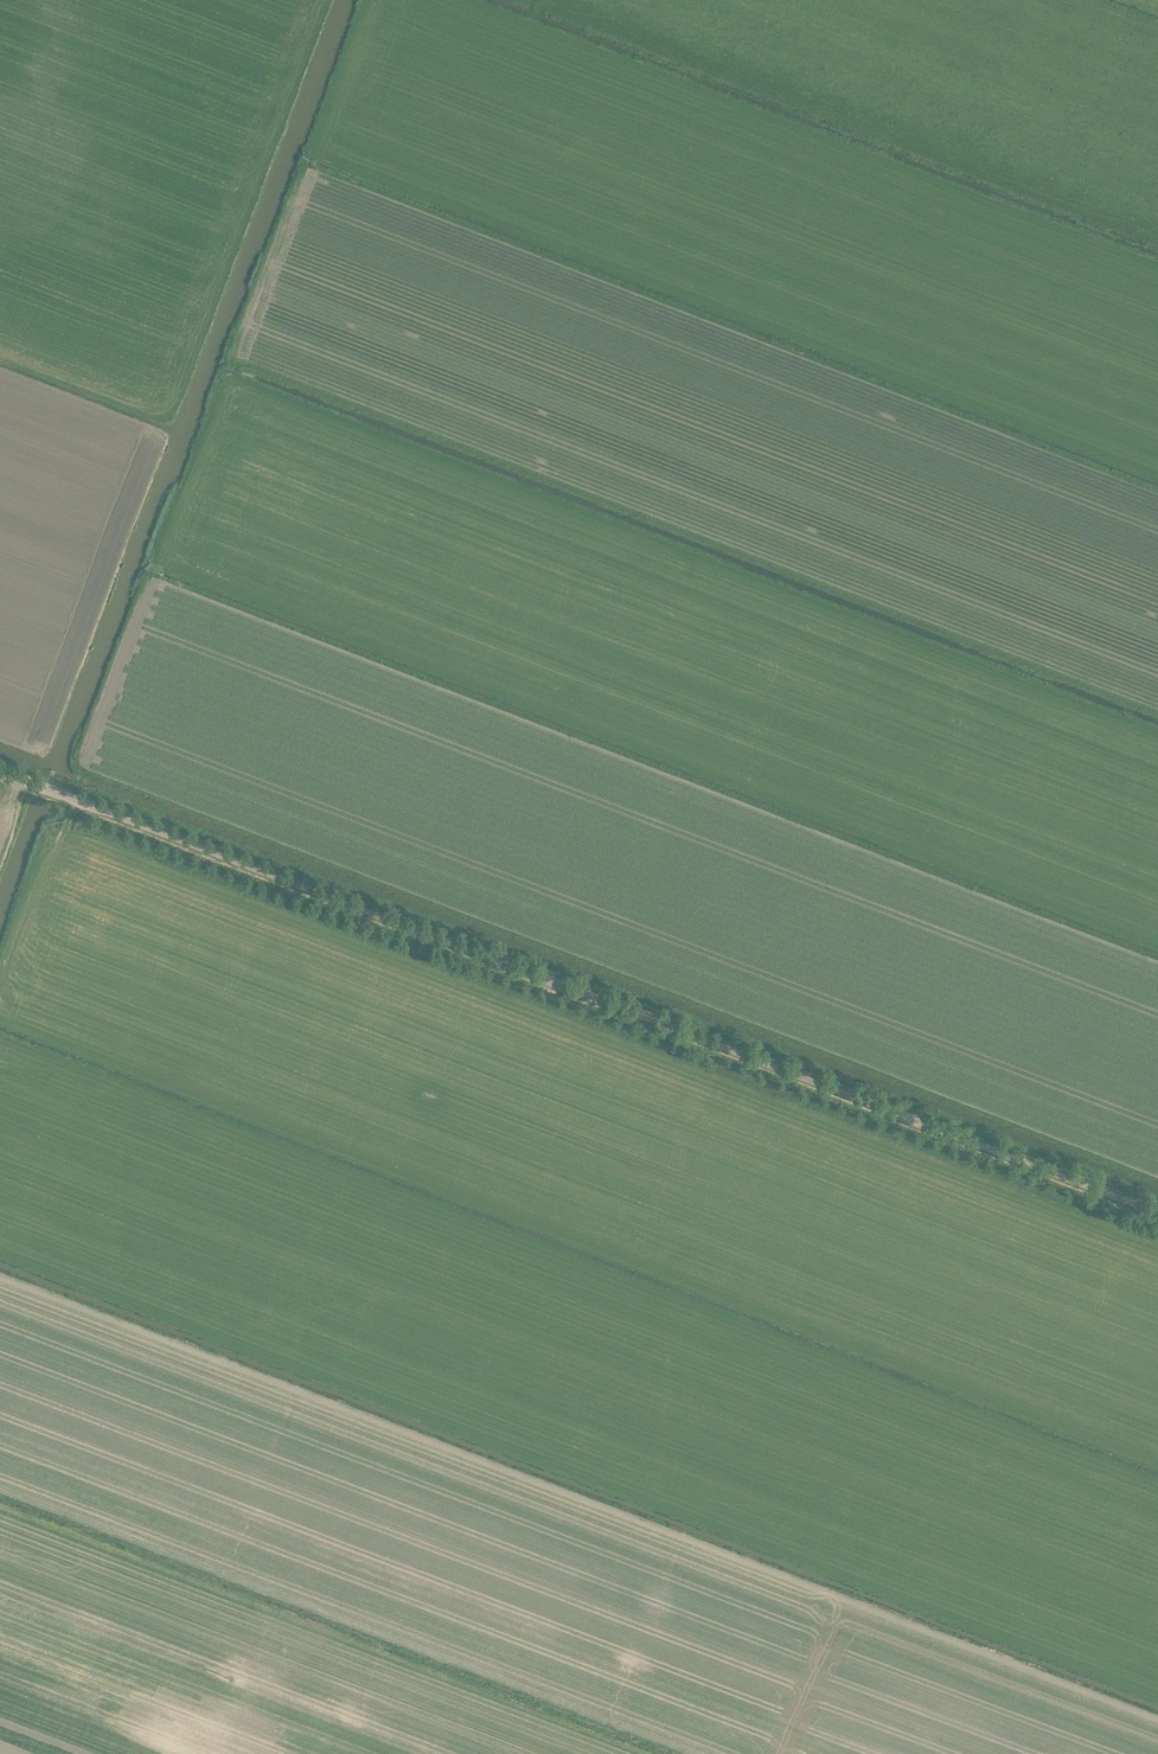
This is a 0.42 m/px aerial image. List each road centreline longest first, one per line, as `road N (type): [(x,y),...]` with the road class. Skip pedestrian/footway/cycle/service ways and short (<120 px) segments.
road 1 (unclassified): [(1157,1211),(0,770)]

